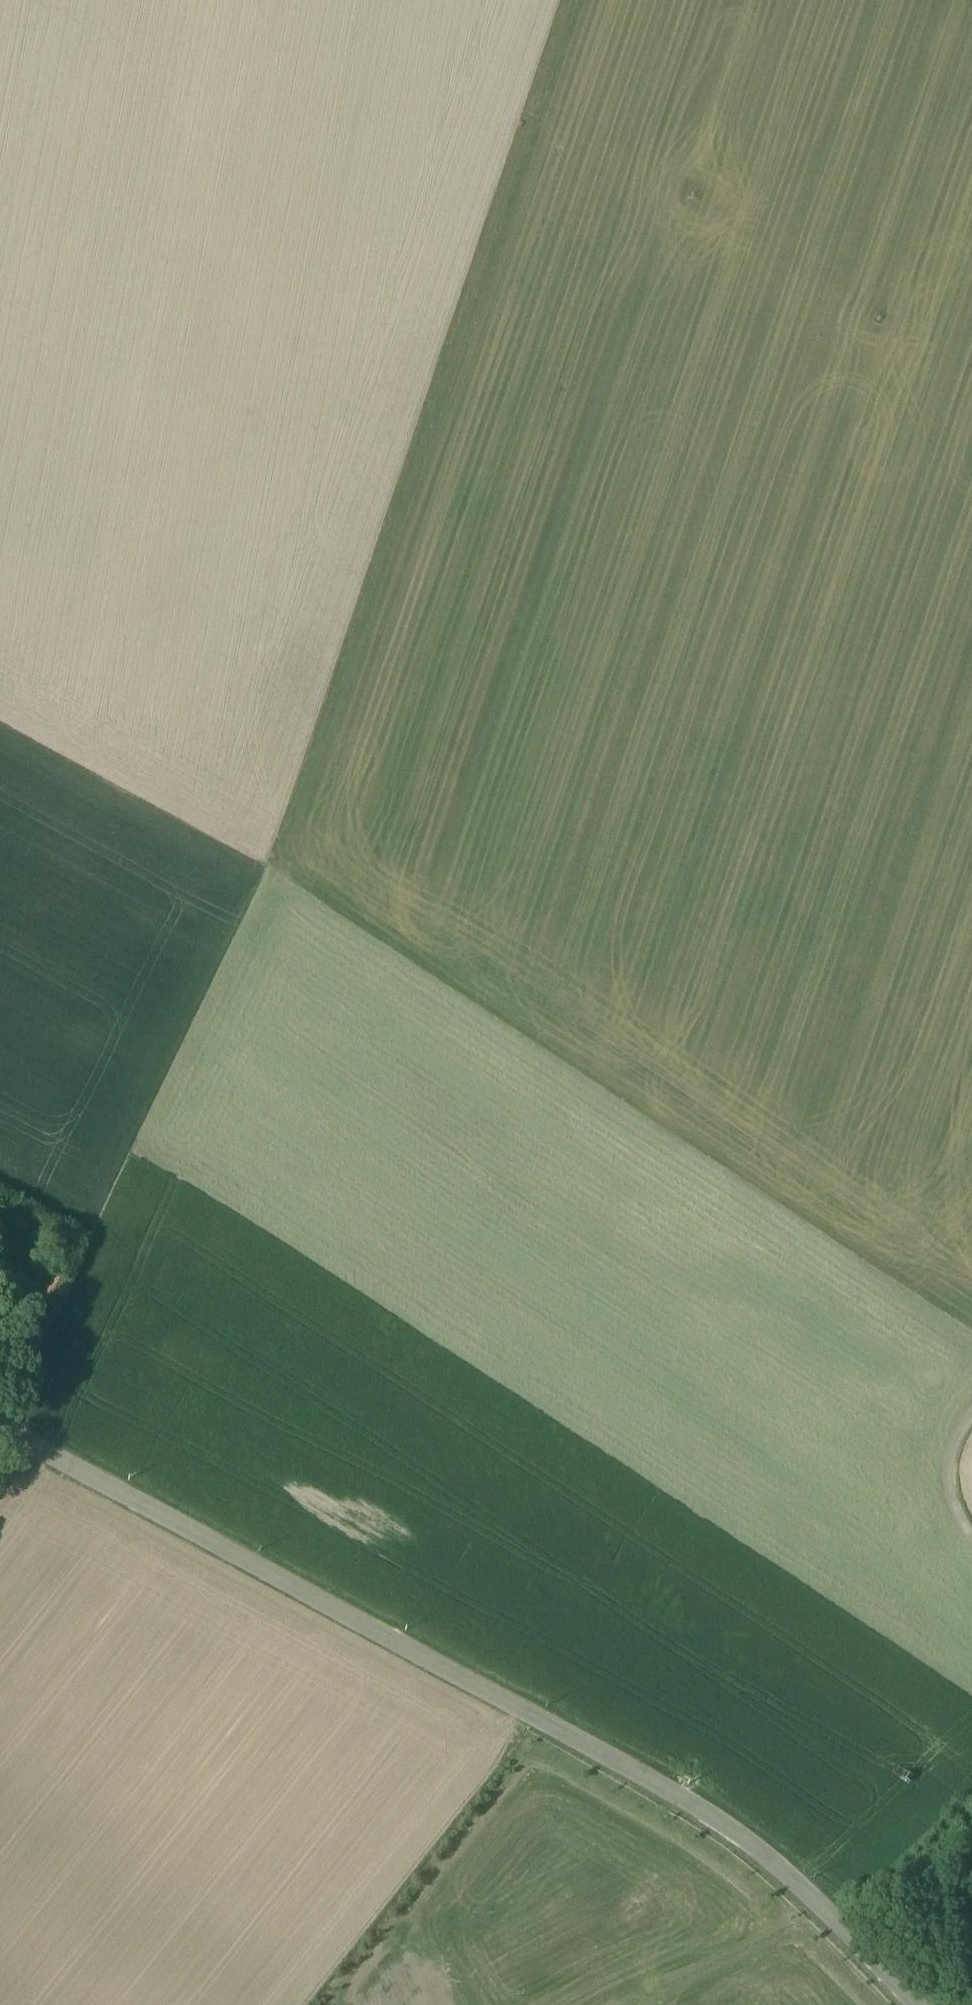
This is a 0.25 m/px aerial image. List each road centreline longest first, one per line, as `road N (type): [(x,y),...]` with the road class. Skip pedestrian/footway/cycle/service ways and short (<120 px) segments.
road 1 (unclassified): [(0,1427),(714,1819),(785,1874),(917,2004)]
road 2 (unclassified): [(971,1421),(951,1482),(957,1517),(971,1540)]

